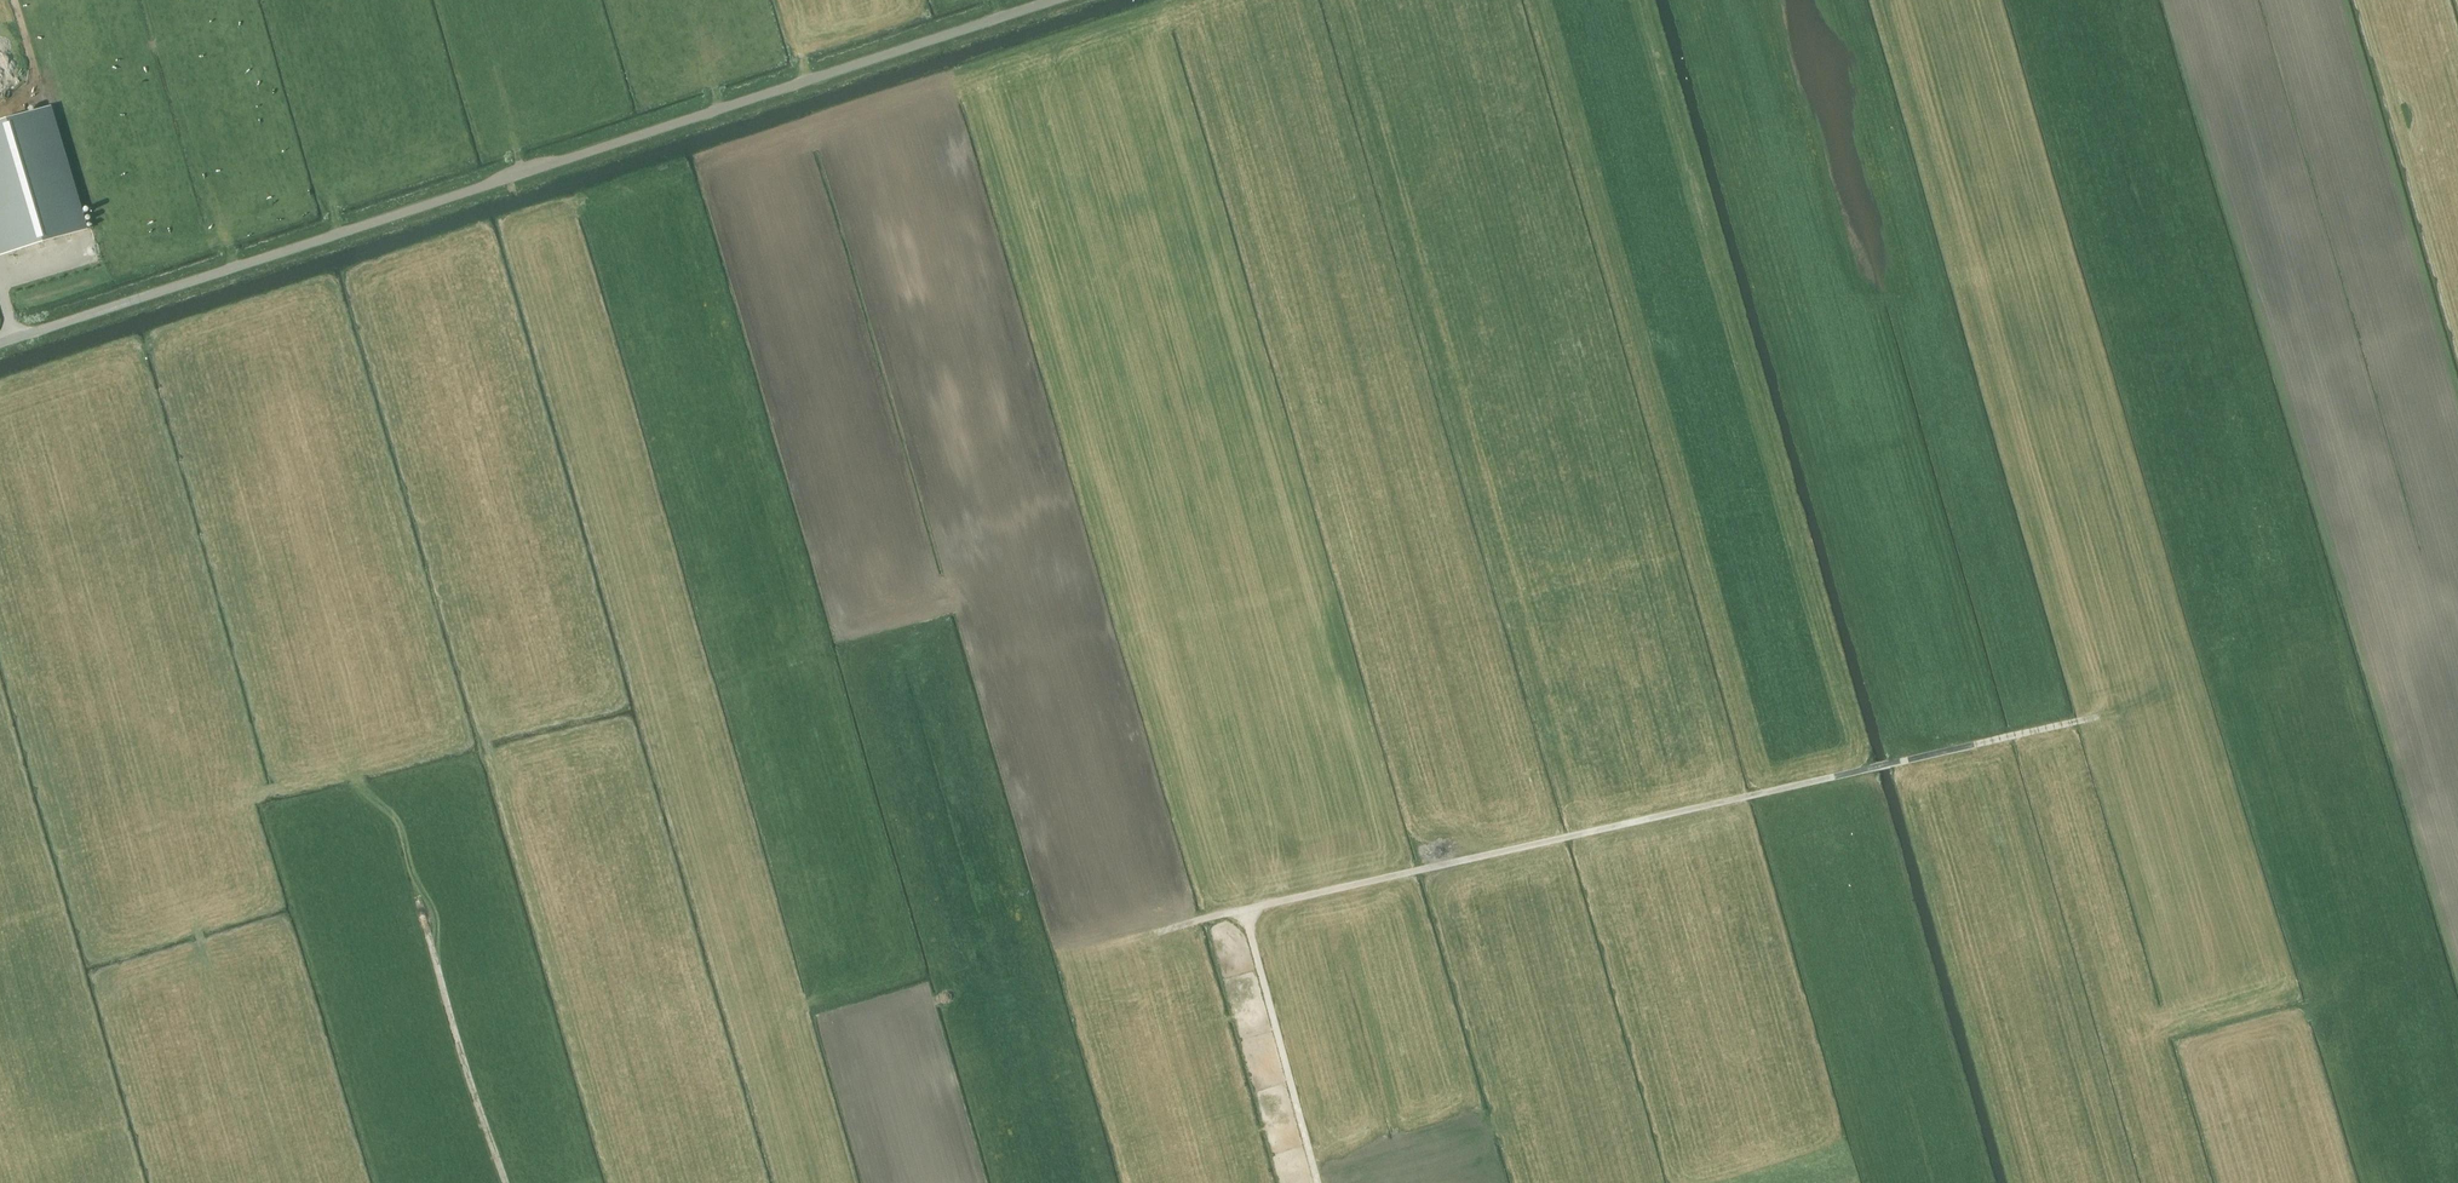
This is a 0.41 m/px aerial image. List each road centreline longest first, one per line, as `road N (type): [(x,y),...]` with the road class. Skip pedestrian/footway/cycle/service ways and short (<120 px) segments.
road 1 (unclassified): [(14,337),(1053,0)]
road 2 (track): [(2094,717),(1256,907)]
road 3 (track): [(421,903),(507,1182)]
road 4 (track): [(1256,907),(1248,925),(1320,1182)]
road 5 (track): [(16,0),(35,73),(28,93),(0,112)]

